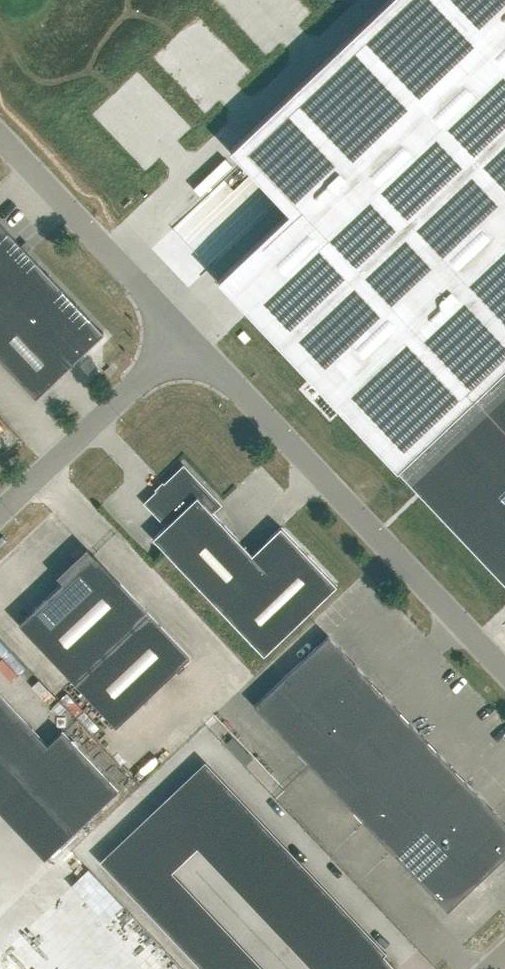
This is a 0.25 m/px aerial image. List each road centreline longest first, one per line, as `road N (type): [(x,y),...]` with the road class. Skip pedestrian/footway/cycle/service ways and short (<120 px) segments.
road 1 (unclassified): [(504,672),(186,336)]
road 2 (unclassified): [(186,336),(0,139)]
road 3 (unclassified): [(186,336),(0,511)]

